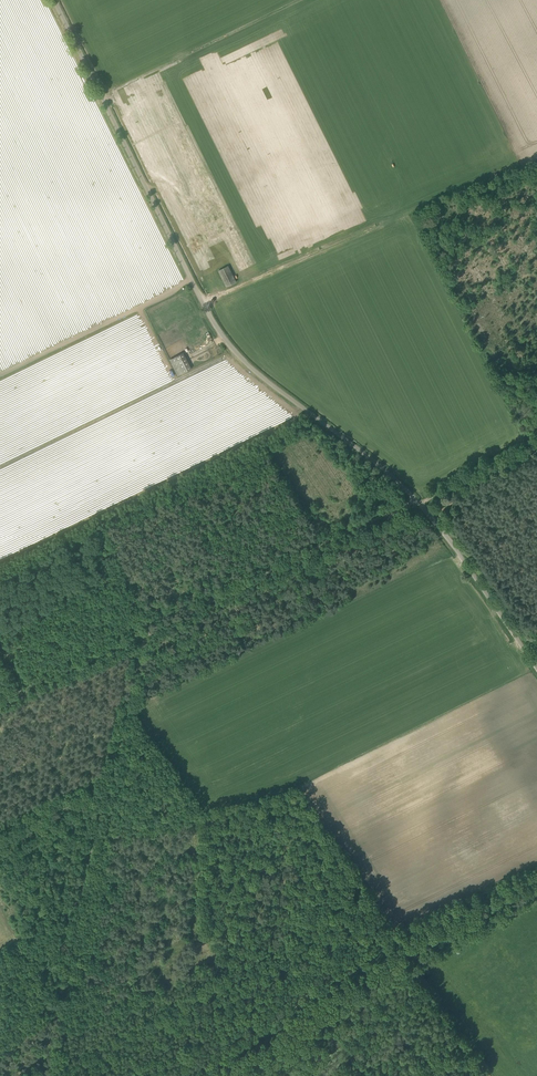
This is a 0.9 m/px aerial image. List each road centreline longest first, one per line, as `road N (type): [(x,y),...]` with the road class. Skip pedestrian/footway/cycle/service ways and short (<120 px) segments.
road 1 (unclassified): [(536,668),(421,504),(228,347),(53,0)]
road 2 (track): [(417,499),(144,635),(72,906)]
road 3 (track): [(201,1075),(389,942),(536,880)]
road 4 (track): [(72,906),(57,1075)]
road 5 (track): [(536,449),(421,504)]

